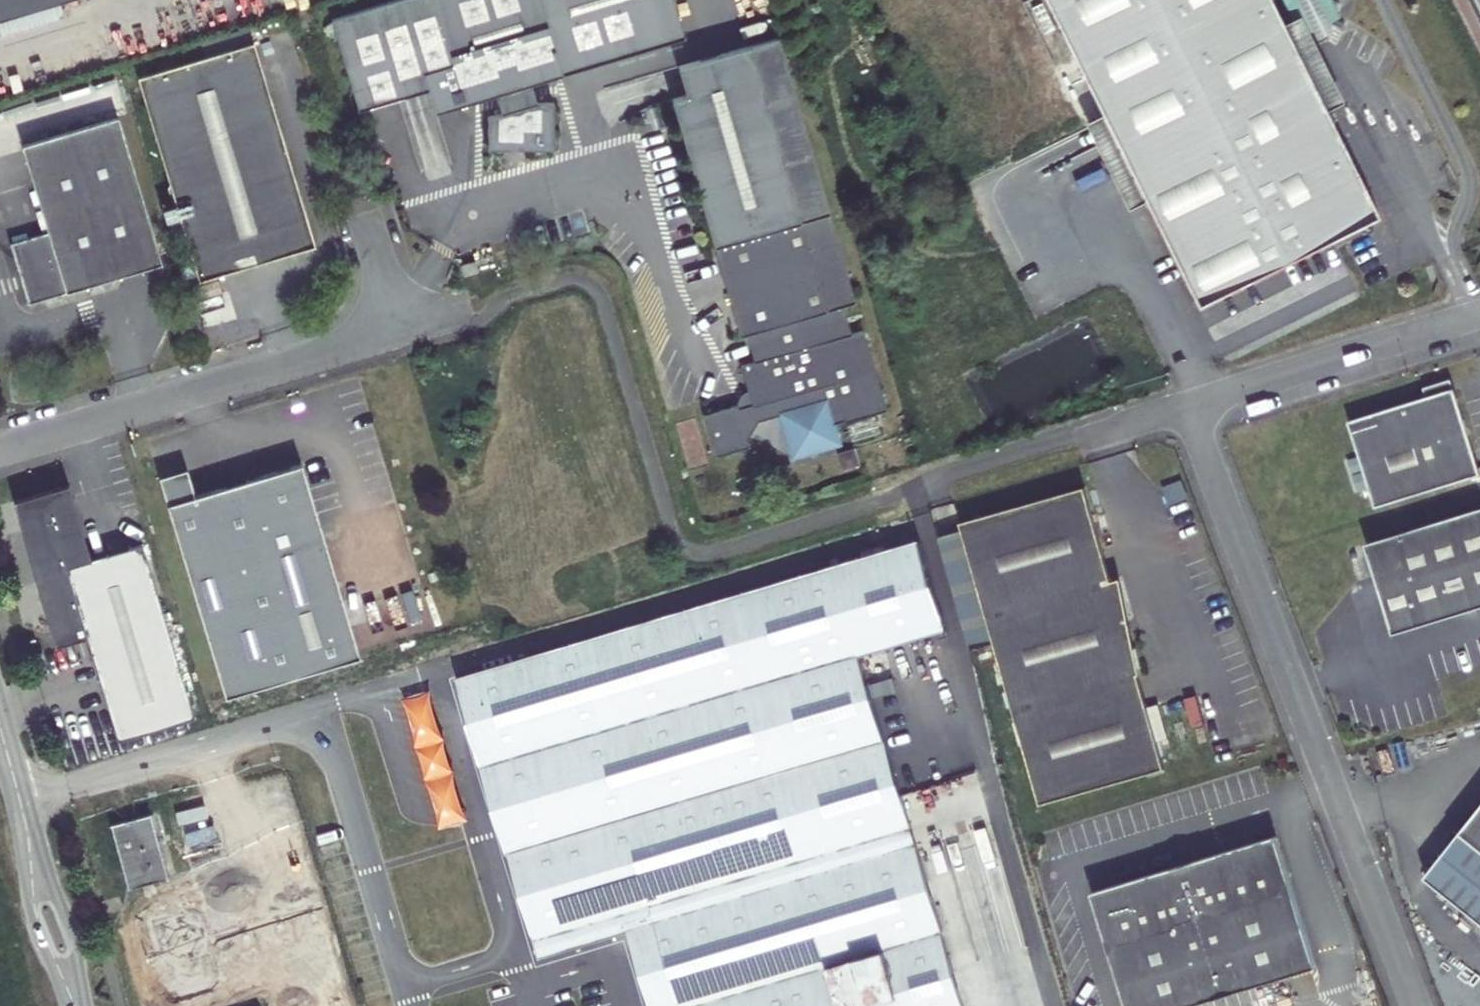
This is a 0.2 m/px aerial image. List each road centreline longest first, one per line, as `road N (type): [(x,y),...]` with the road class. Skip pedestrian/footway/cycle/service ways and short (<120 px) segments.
road 1 (unclassified): [(1417,1005),(1185,409),(1479,317)]
road 2 (tertiary): [(84,1005),(77,940),(20,799)]
road 3 (tertiary): [(20,799),(30,916),(67,1005)]

